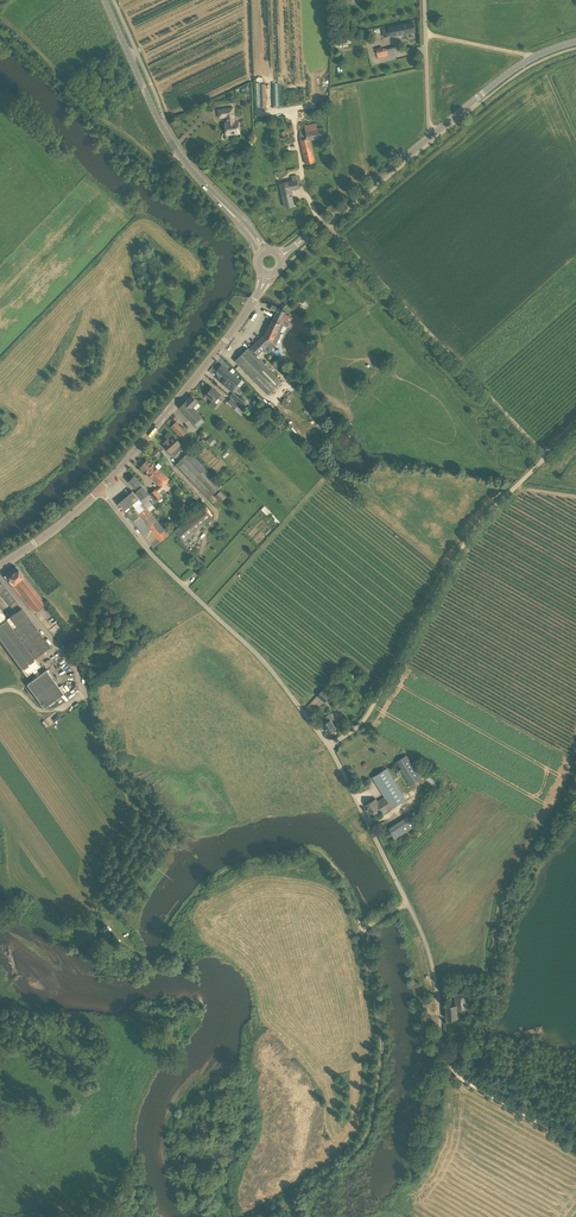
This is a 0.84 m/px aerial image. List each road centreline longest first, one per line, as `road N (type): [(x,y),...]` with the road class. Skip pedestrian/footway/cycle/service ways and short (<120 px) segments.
road 1 (track): [(264,1216),(364,1143),(382,1032),(362,934),(407,902)]
road 2 (unclassified): [(328,745),(362,719),(475,527),(547,456)]
road 3 (unclassified): [(328,745),(266,663),(160,563),(100,491)]
road 4 (unclassified): [(441,1057),(439,1004),(424,939),(328,745)]
road 5 (unclassified): [(547,456),(325,221)]
road 6 (track): [(129,949),(95,897),(101,858),(129,816),(129,796),(103,759),(82,688)]
road 7 (tertiary): [(100,491),(262,287)]
road 8 (tertiary): [(232,213),(165,135),(104,0)]
road 9 (track): [(0,692),(18,690),(47,711),(82,688),(0,574)]
road 10 (track): [(162,163),(98,114),(0,17)]
road 11 (tertiary): [(575,43),(516,69),(430,138)]
road 12 (track): [(575,1143),(451,1066)]
road 13 (unclassified): [(430,138),(424,0)]
road 14 (tertiary): [(430,138),(325,221)]
road 15 (tertiary): [(0,565),(100,491)]

